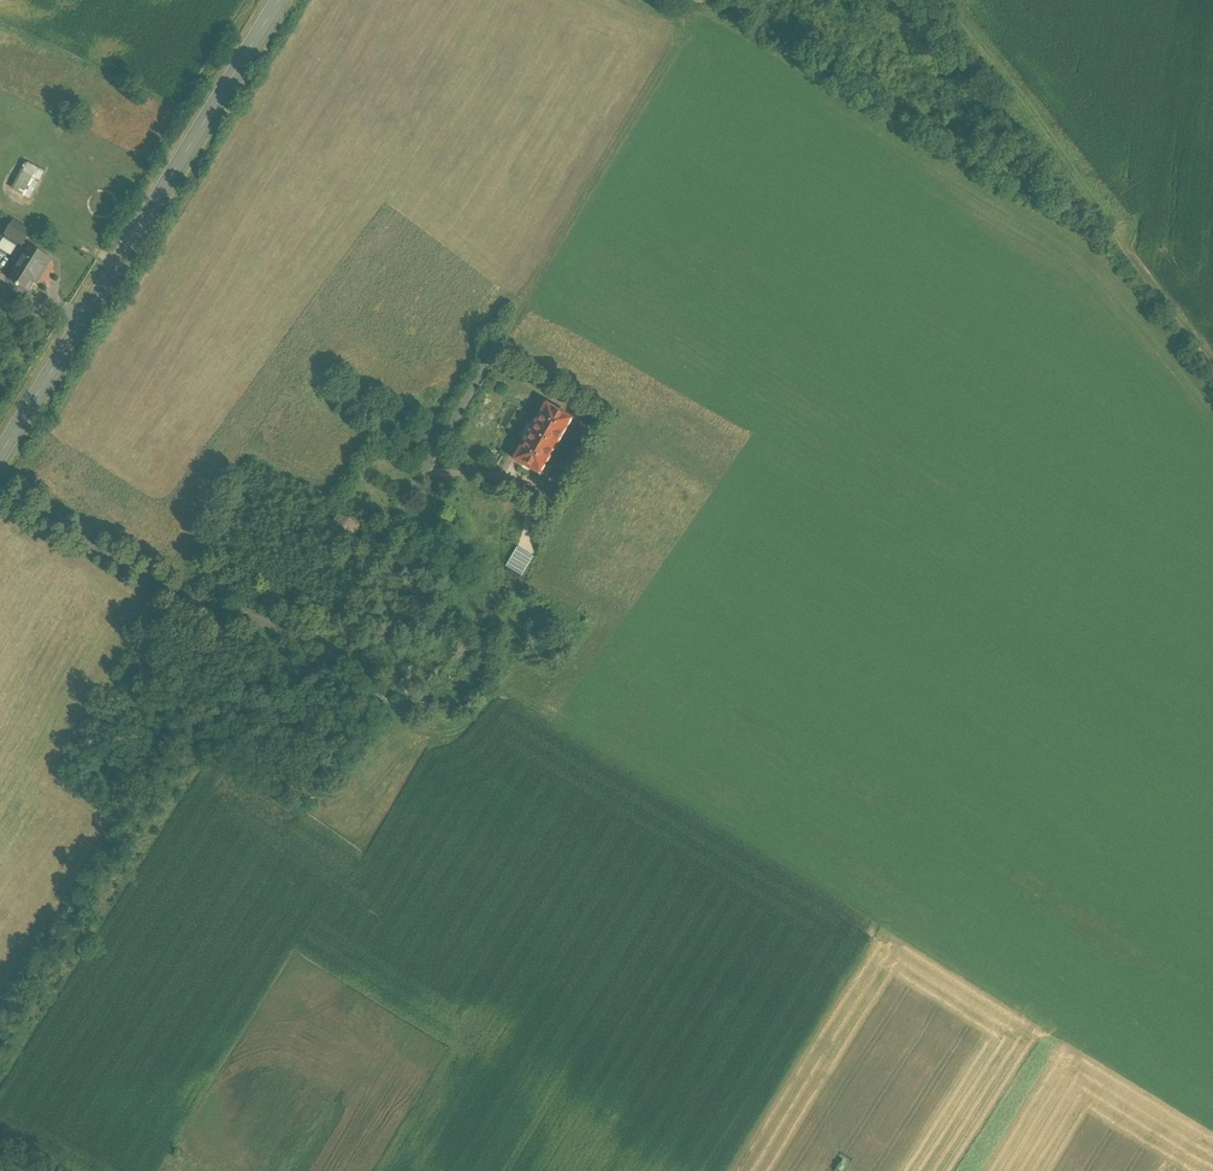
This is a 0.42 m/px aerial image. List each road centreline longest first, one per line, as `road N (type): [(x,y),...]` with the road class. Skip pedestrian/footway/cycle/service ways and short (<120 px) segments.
road 1 (primary): [(0,458),(278,0)]
road 2 (track): [(218,613),(236,648),(231,669),(0,1035)]
road 3 (track): [(306,639),(344,661),(389,708),(461,750)]

